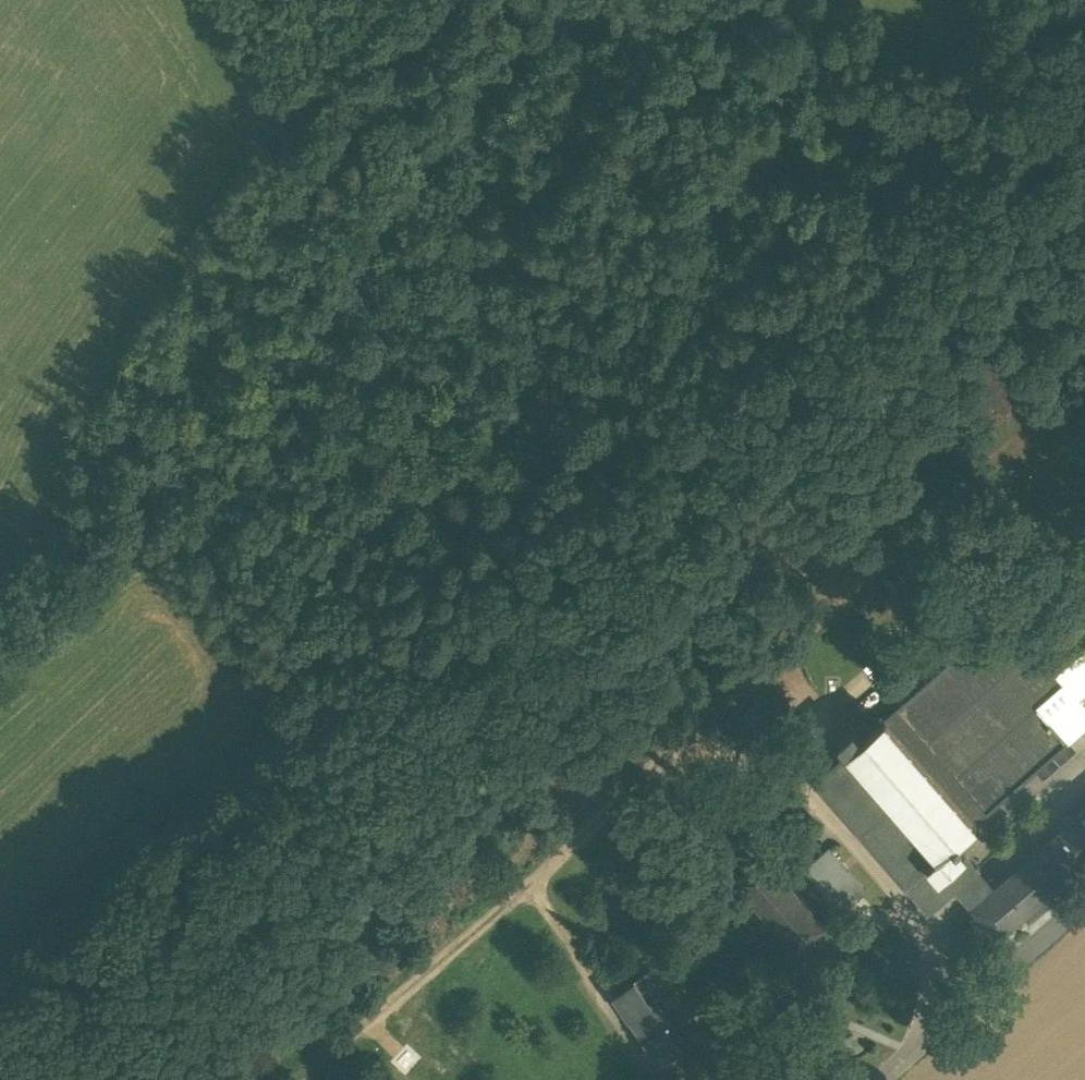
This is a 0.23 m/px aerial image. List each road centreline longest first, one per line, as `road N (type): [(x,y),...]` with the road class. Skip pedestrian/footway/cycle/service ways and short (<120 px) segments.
road 1 (track): [(1084,389),(374,1025),(416,1069)]
road 2 (track): [(783,659),(822,700),(805,772),(907,898),(751,1017)]
road 3 (track): [(536,880),(611,985)]
road 4 (track): [(907,898),(972,1003)]

